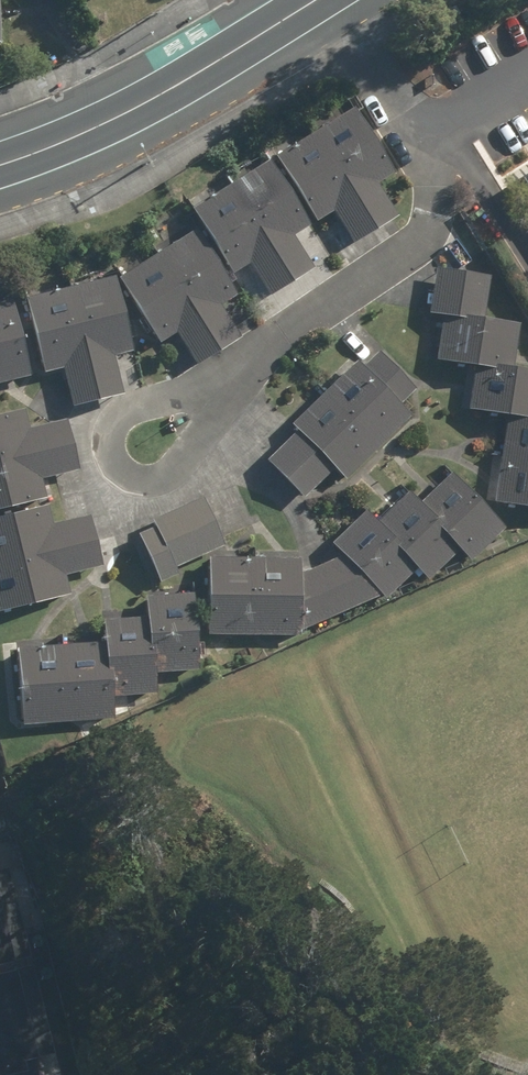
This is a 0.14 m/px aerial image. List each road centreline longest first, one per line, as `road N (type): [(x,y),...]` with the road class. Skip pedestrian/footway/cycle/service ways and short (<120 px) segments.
road 1 (residential): [(226,387),(410,246),(434,217),(431,160),(341,0)]
road 2 (secondary): [(0,169),(124,115),(317,0)]
road 3 (residential): [(171,470),(157,476),(128,467),(116,439),(121,425),(146,408),(226,387)]

